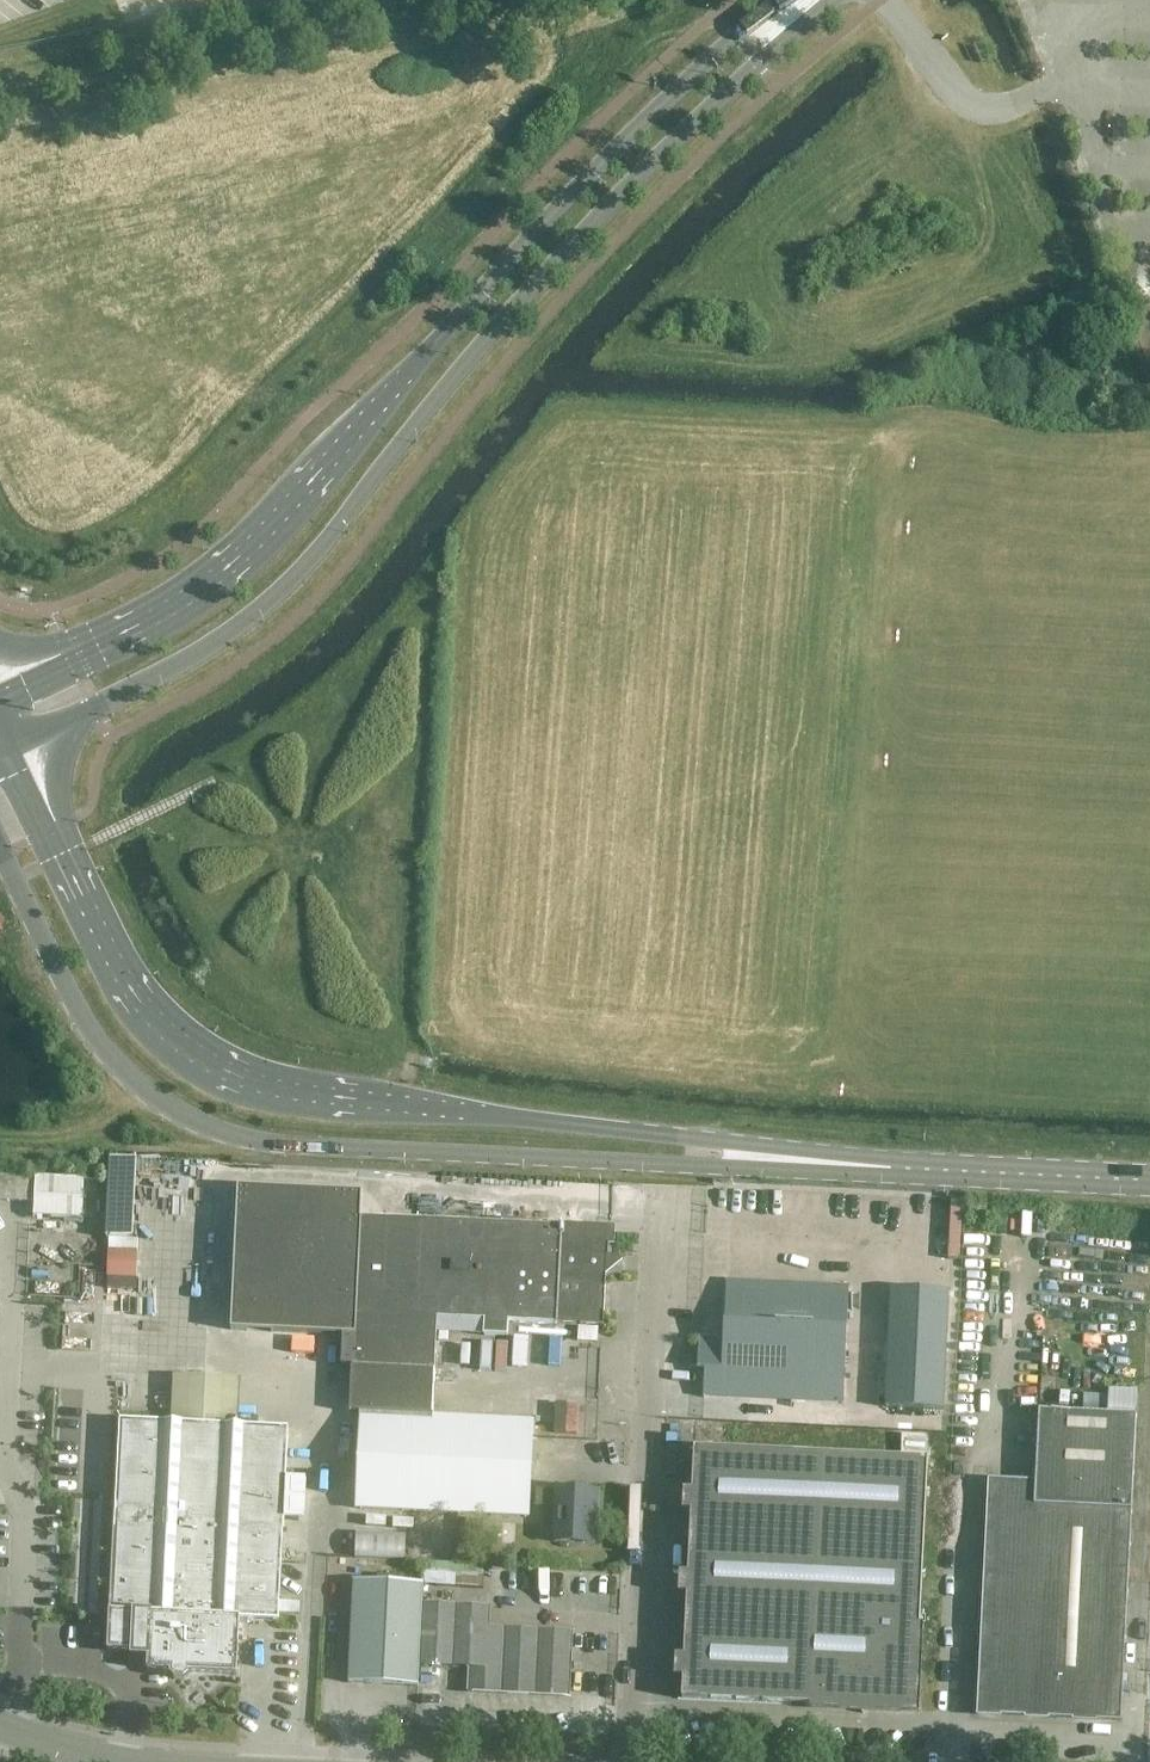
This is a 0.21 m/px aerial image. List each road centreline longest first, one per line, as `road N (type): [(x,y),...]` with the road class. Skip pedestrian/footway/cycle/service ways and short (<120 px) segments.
road 1 (primary): [(10,748),(162,677),(240,629),(349,516),(430,404),(581,234),(830,0)]
road 2 (primary): [(892,1168),(685,1137),(345,1103),(249,1083),(205,1061),(136,997),(10,748)]
road 3 (primary): [(785,0),(721,45),(629,135),(258,542),(137,633),(0,697)]
road 4 (primary): [(0,850),(93,1032),(174,1110),(229,1135),(340,1147),(892,1168)]
road 5 (unclassified): [(639,1761),(664,1201)]
road 6 (primary): [(1149,1181),(892,1168)]

